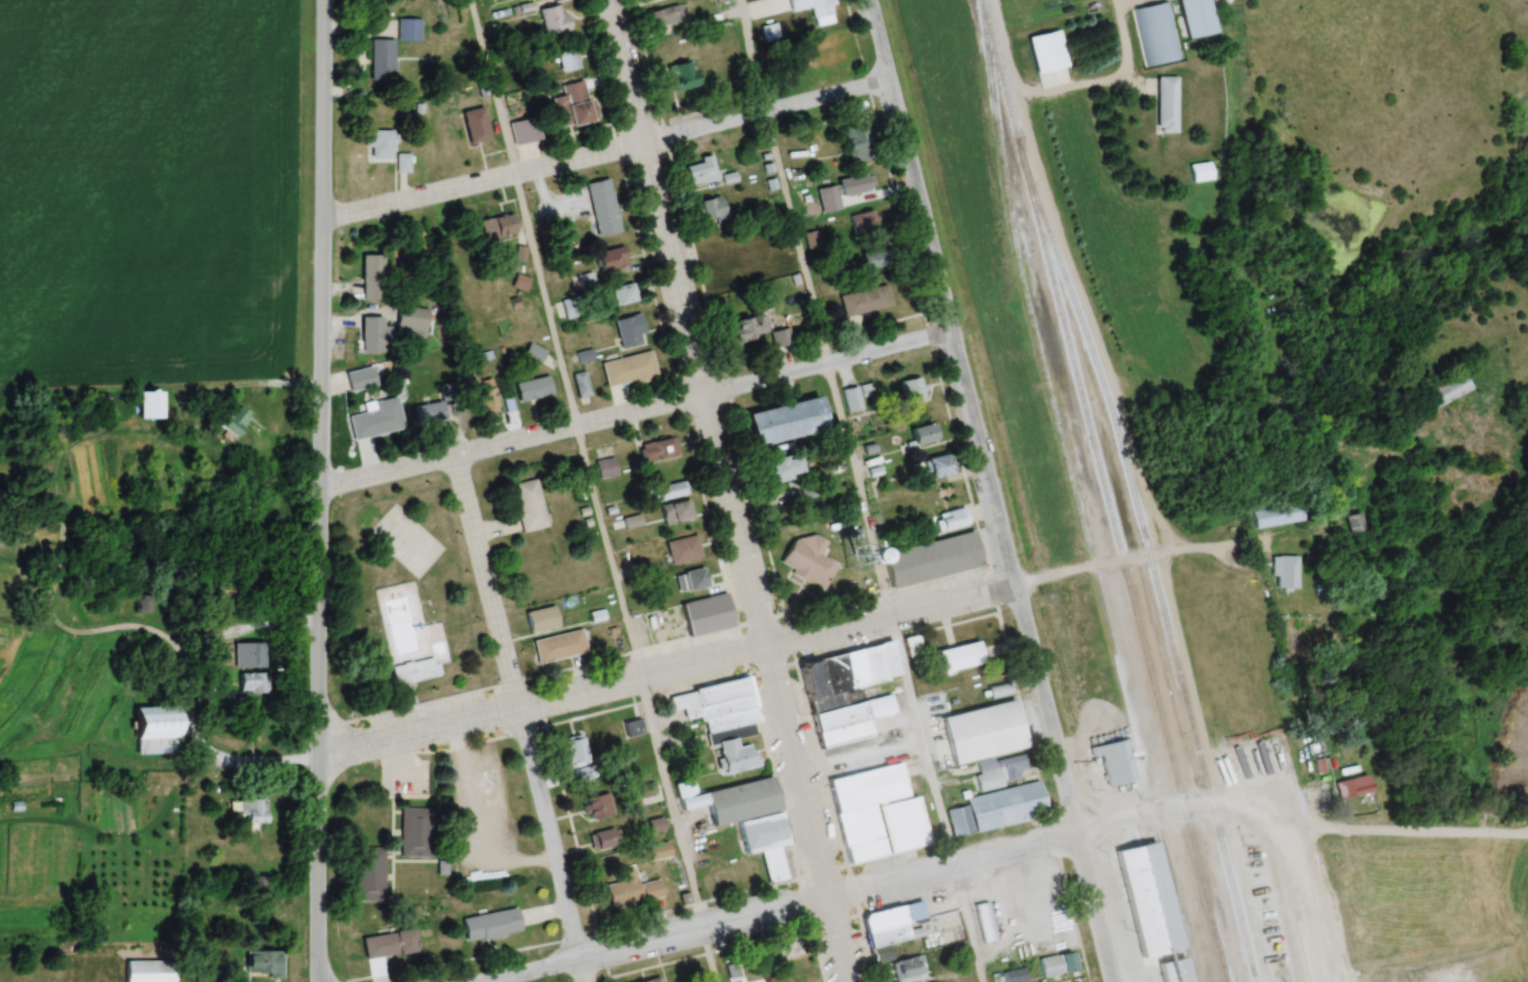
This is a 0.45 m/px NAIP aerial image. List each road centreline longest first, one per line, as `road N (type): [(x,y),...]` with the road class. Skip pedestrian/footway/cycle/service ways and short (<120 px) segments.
road 1 (tertiary): [(319,981),(321,0)]
road 2 (residential): [(826,899),(602,0)]
road 3 (residential): [(1074,835),(869,0)]
road 4 (residential): [(826,899),(1200,805),(1290,828),(1527,839)]
road 5 (residential): [(578,960),(453,459)]
road 6 (residential): [(761,644),(1121,559),(1252,551)]
road 7 (residential): [(322,753),(761,644)]
road 8 (residential): [(320,493),(700,396)]
road 9 (residential): [(478,981),(826,899)]
road 10 (residential): [(320,221),(639,145)]
road 11 (residential): [(700,396),(952,336)]
road 12 (residential): [(639,145),(888,76)]
road 13 (residential): [(1112,981),(1074,835)]

